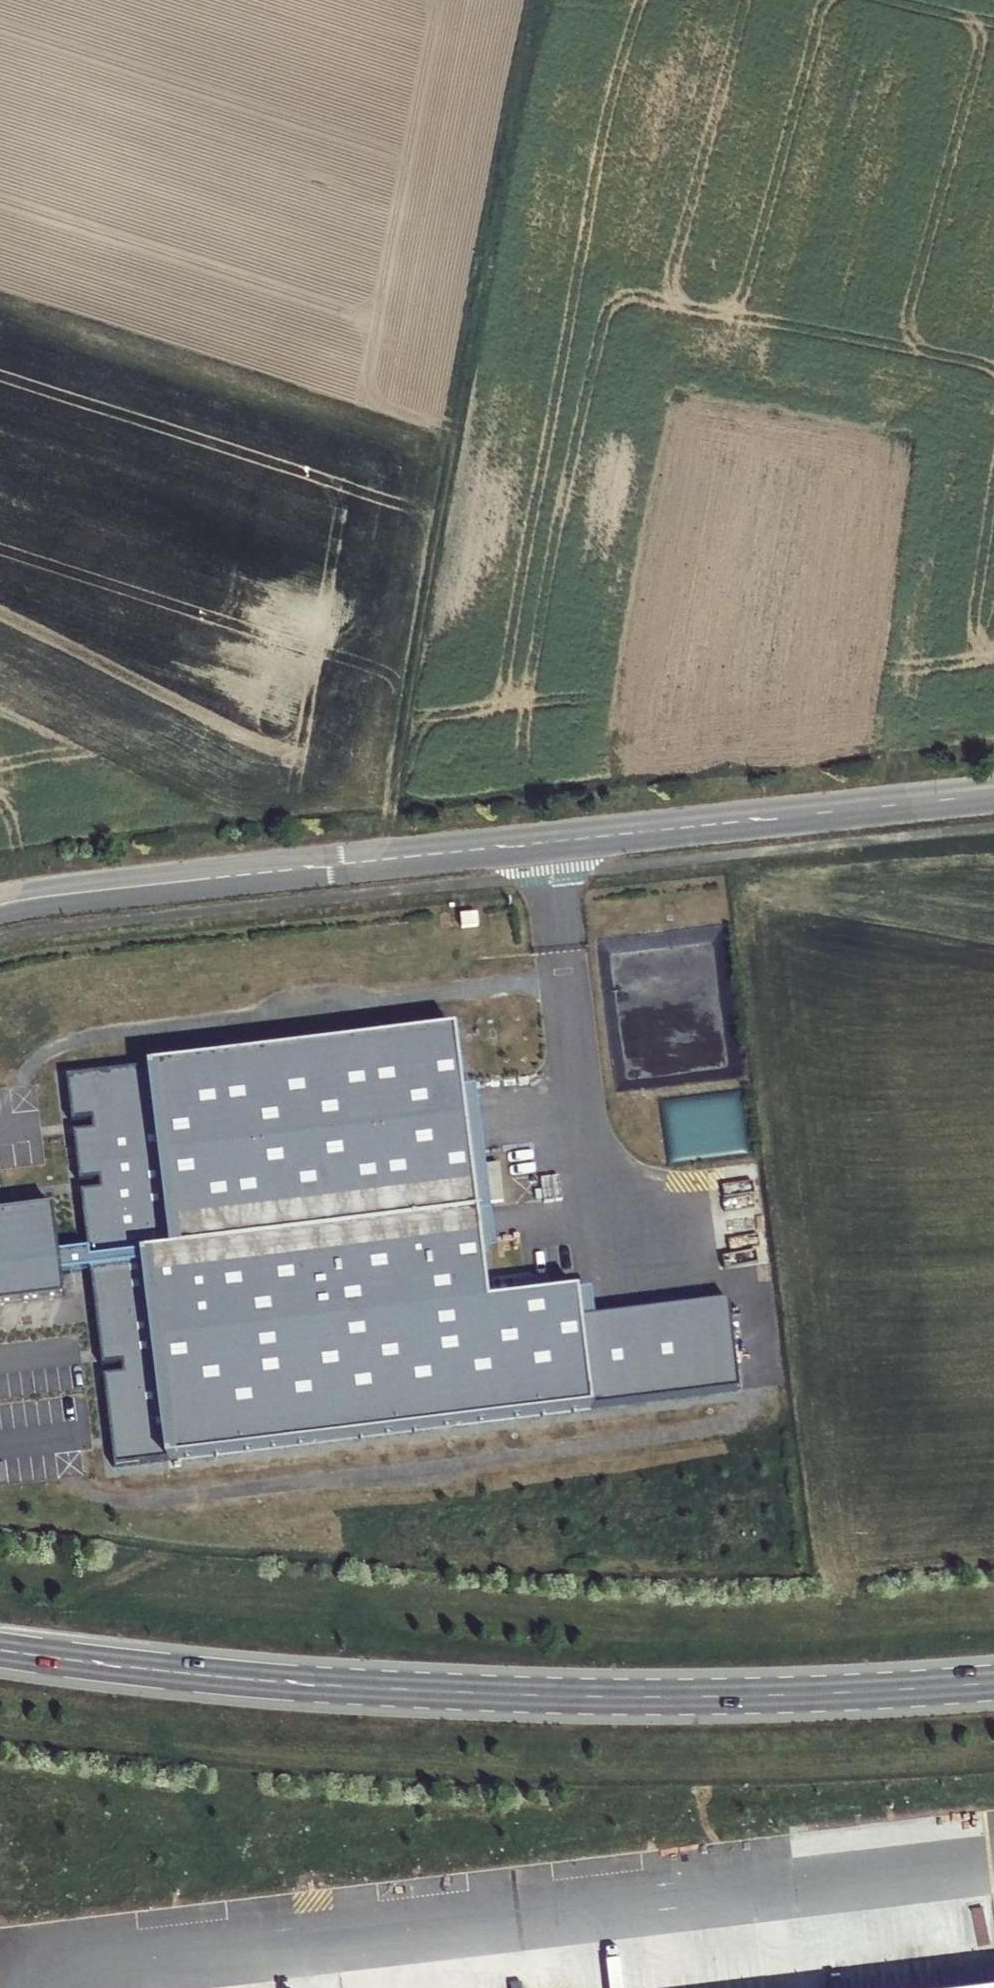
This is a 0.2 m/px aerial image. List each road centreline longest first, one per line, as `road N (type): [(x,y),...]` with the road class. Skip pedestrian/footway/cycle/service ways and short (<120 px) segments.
road 1 (unclassified): [(993,797),(84,894),(0,912)]
road 2 (primary): [(0,1657),(423,1698),(993,1691)]

